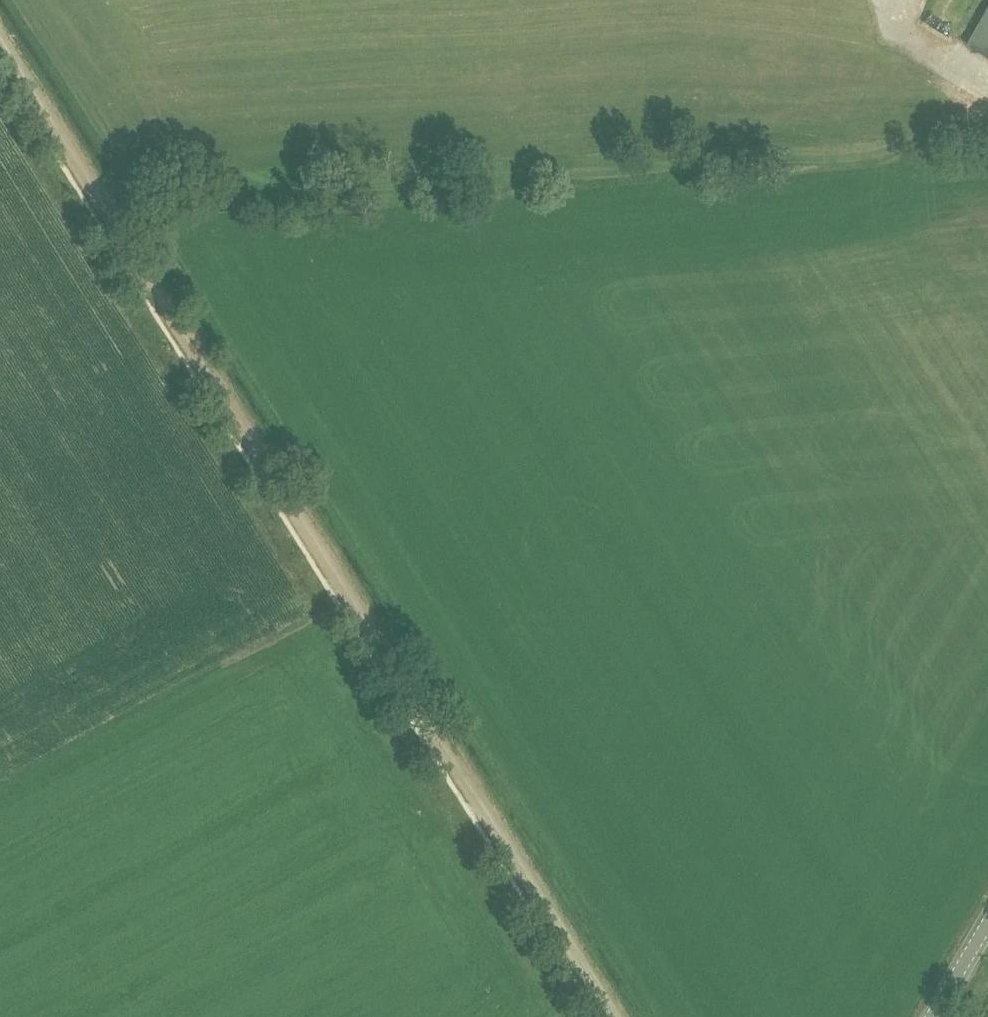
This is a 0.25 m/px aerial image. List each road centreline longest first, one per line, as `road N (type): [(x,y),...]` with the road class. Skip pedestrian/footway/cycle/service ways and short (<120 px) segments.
road 1 (track): [(0,35),(611,1016)]

